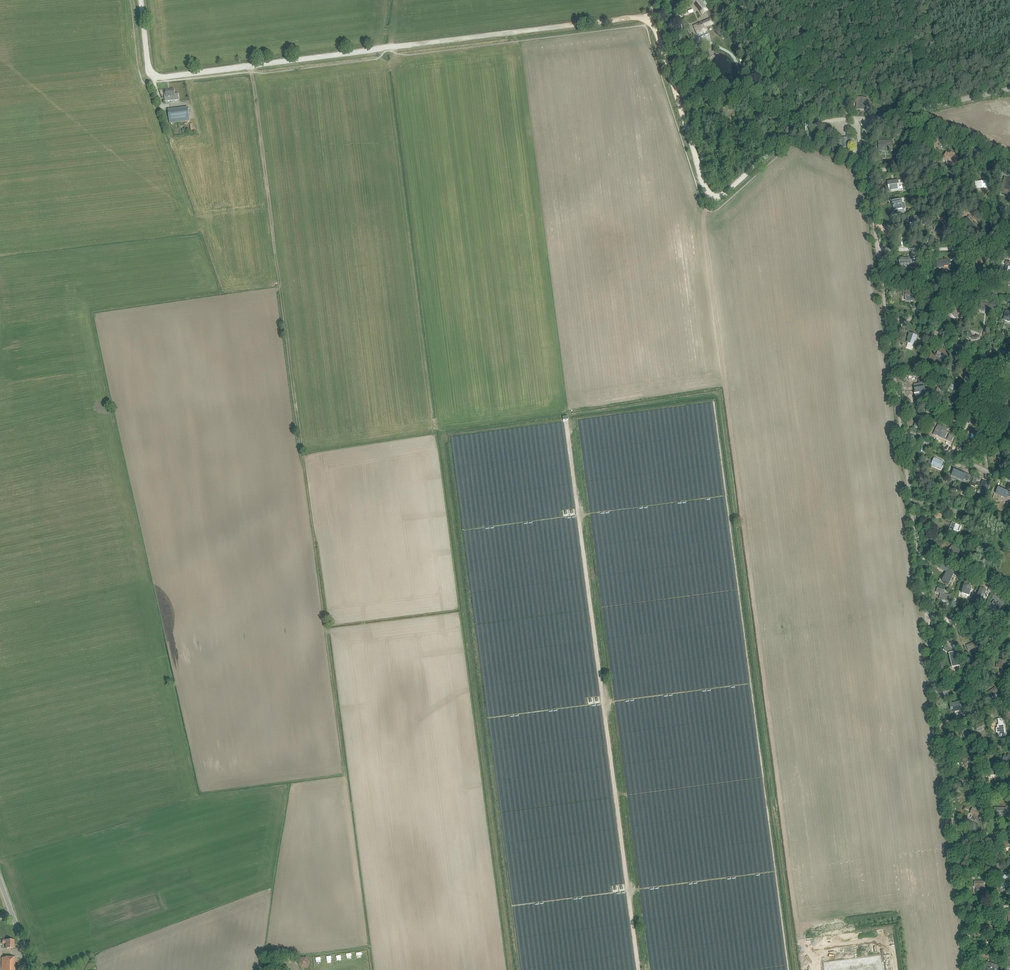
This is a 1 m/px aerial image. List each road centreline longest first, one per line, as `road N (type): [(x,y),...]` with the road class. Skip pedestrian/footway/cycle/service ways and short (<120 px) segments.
road 1 (unclassified): [(827,121),(804,127),(711,202),(652,14),(165,77),(153,76),(147,60),(140,0)]
road 2 (residential): [(956,838),(926,612)]
road 3 (residential): [(926,612),(902,435)]
road 4 (residential): [(885,314),(1009,371)]
road 5 (residential): [(902,435),(885,314)]

